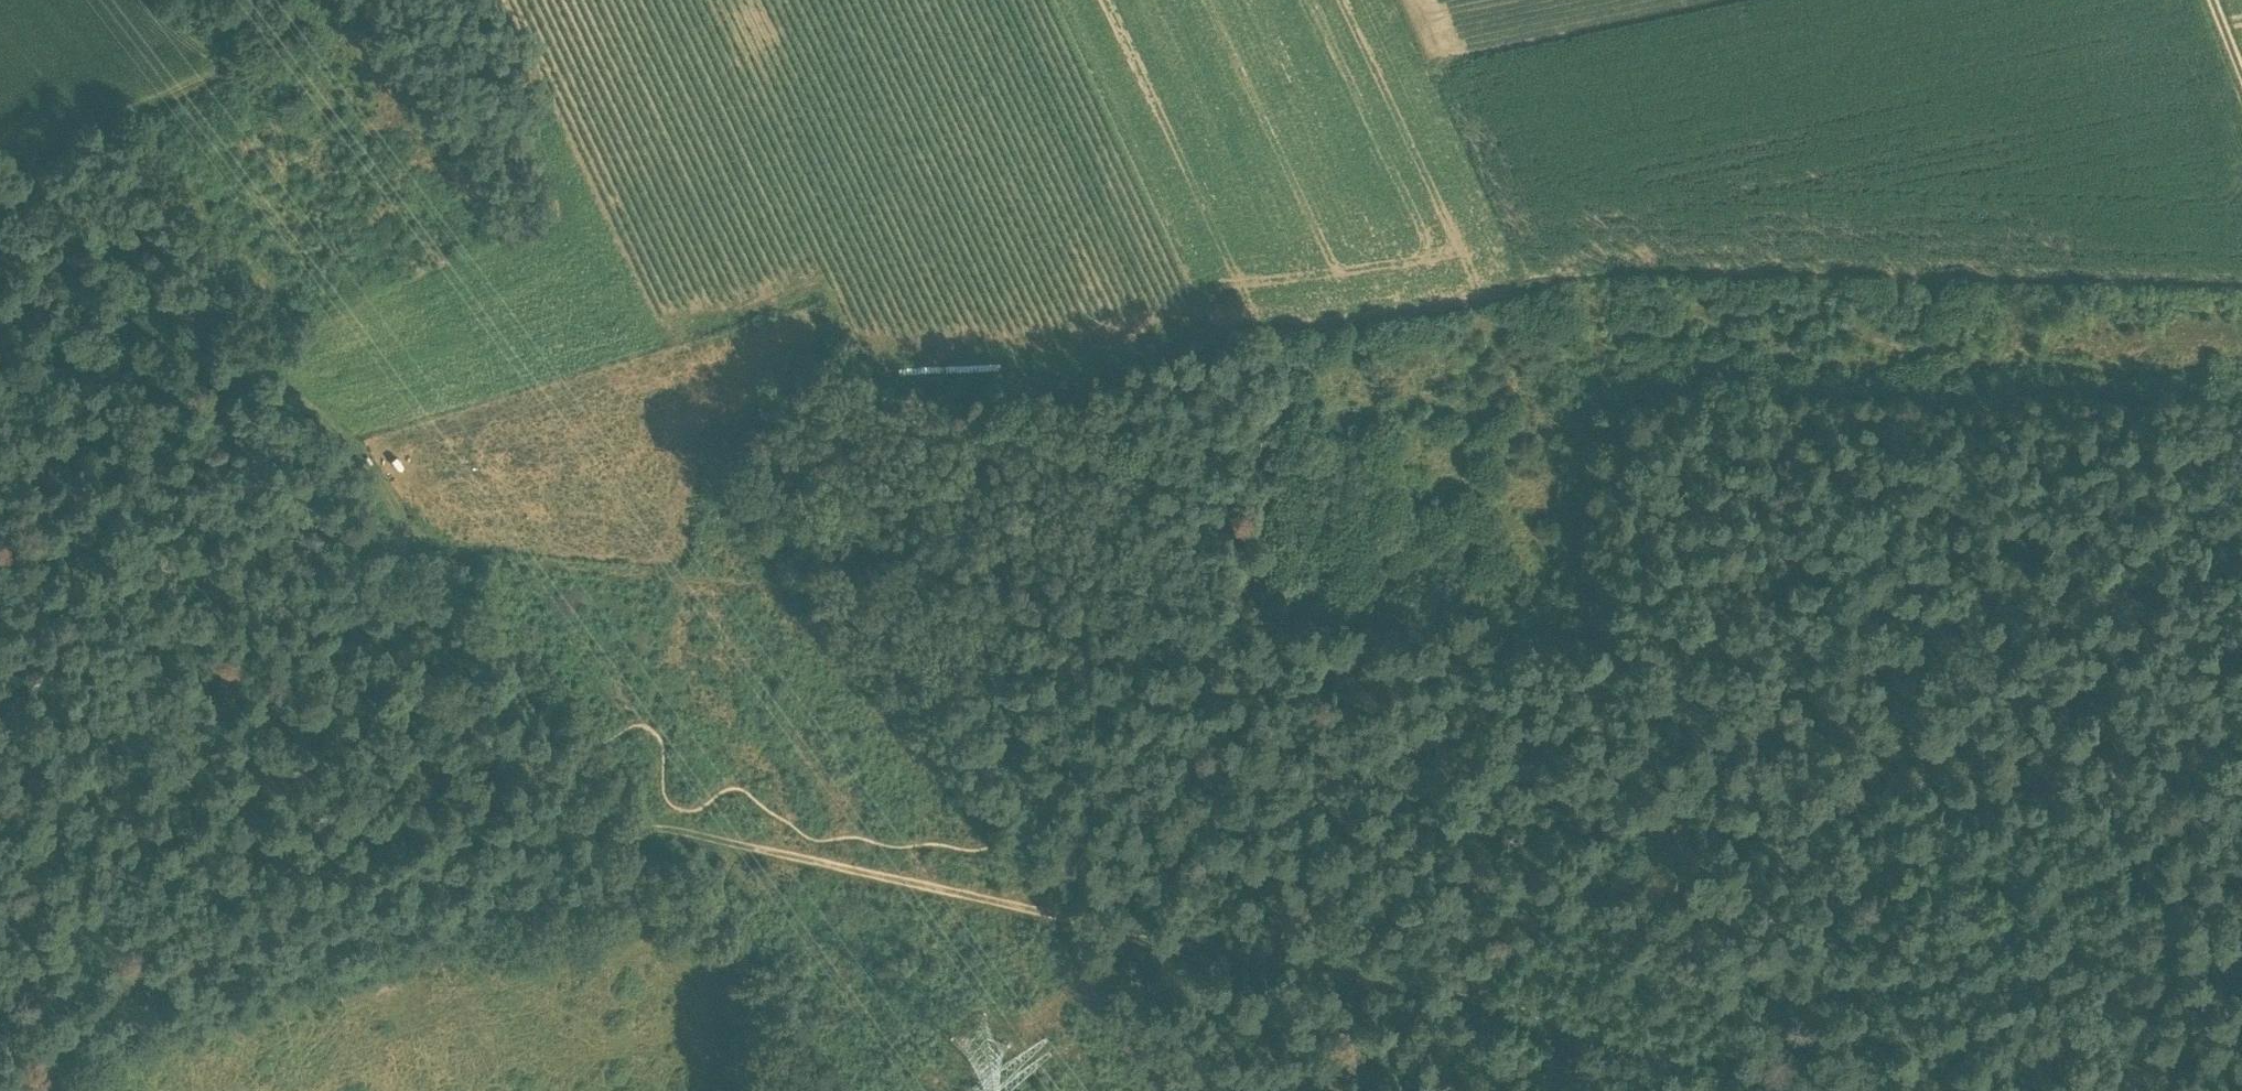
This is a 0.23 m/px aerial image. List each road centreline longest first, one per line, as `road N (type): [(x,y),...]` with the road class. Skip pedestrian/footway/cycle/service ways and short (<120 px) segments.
road 1 (track): [(0,128),(137,269),(309,424),(437,563),(630,816)]

